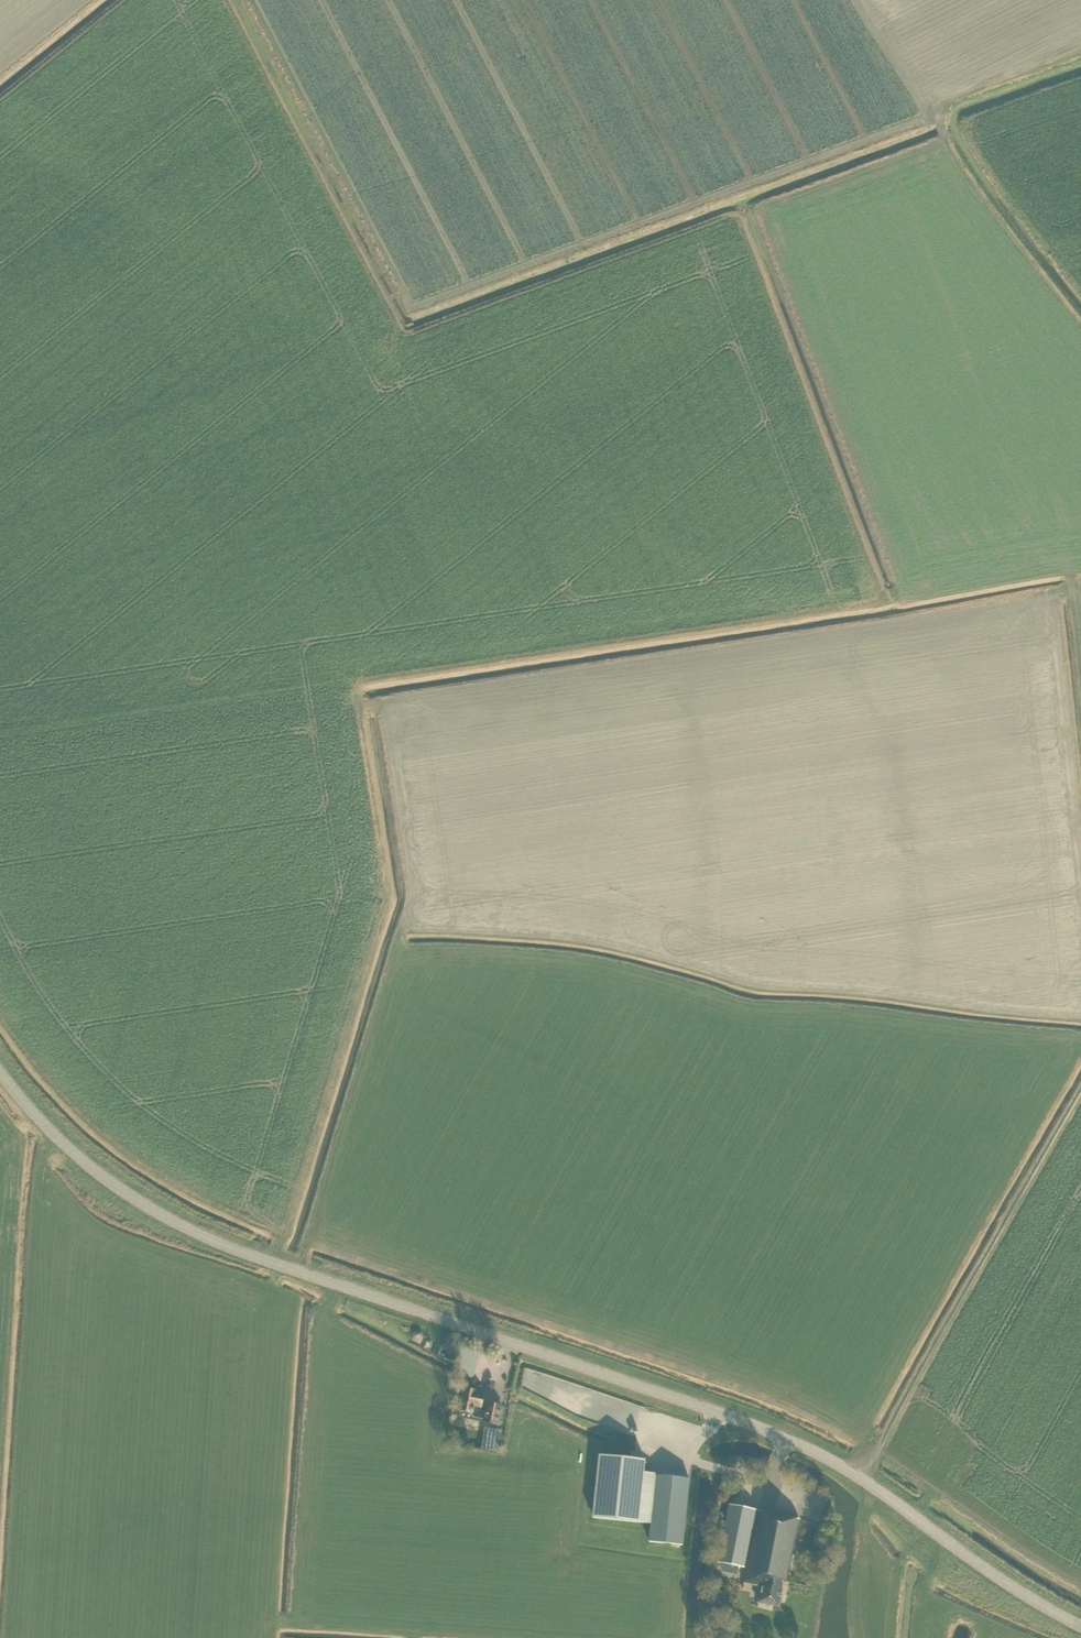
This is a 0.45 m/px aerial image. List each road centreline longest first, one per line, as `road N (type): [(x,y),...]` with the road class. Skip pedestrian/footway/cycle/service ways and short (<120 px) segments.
road 1 (tertiary): [(1080,1627),(871,1486),(790,1441),(170,1221),(74,1155),(0,1074)]

